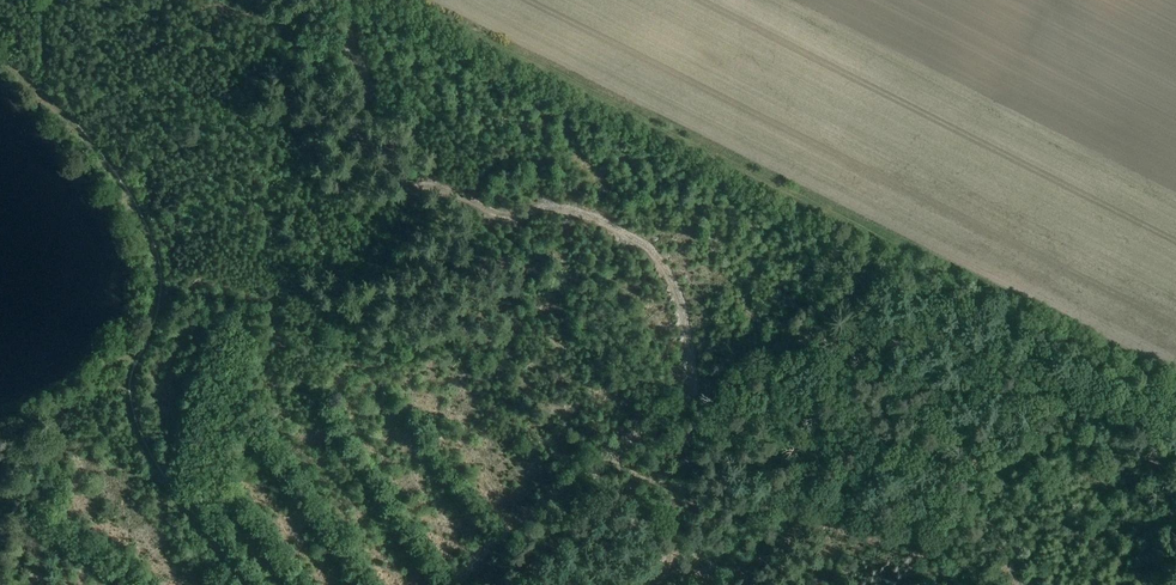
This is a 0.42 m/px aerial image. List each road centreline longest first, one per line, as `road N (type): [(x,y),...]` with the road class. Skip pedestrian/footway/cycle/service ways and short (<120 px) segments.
road 1 (track): [(397,0),(888,243)]
road 2 (track): [(888,243),(1175,388)]
road 3 (track): [(683,405),(846,300),(888,243)]

